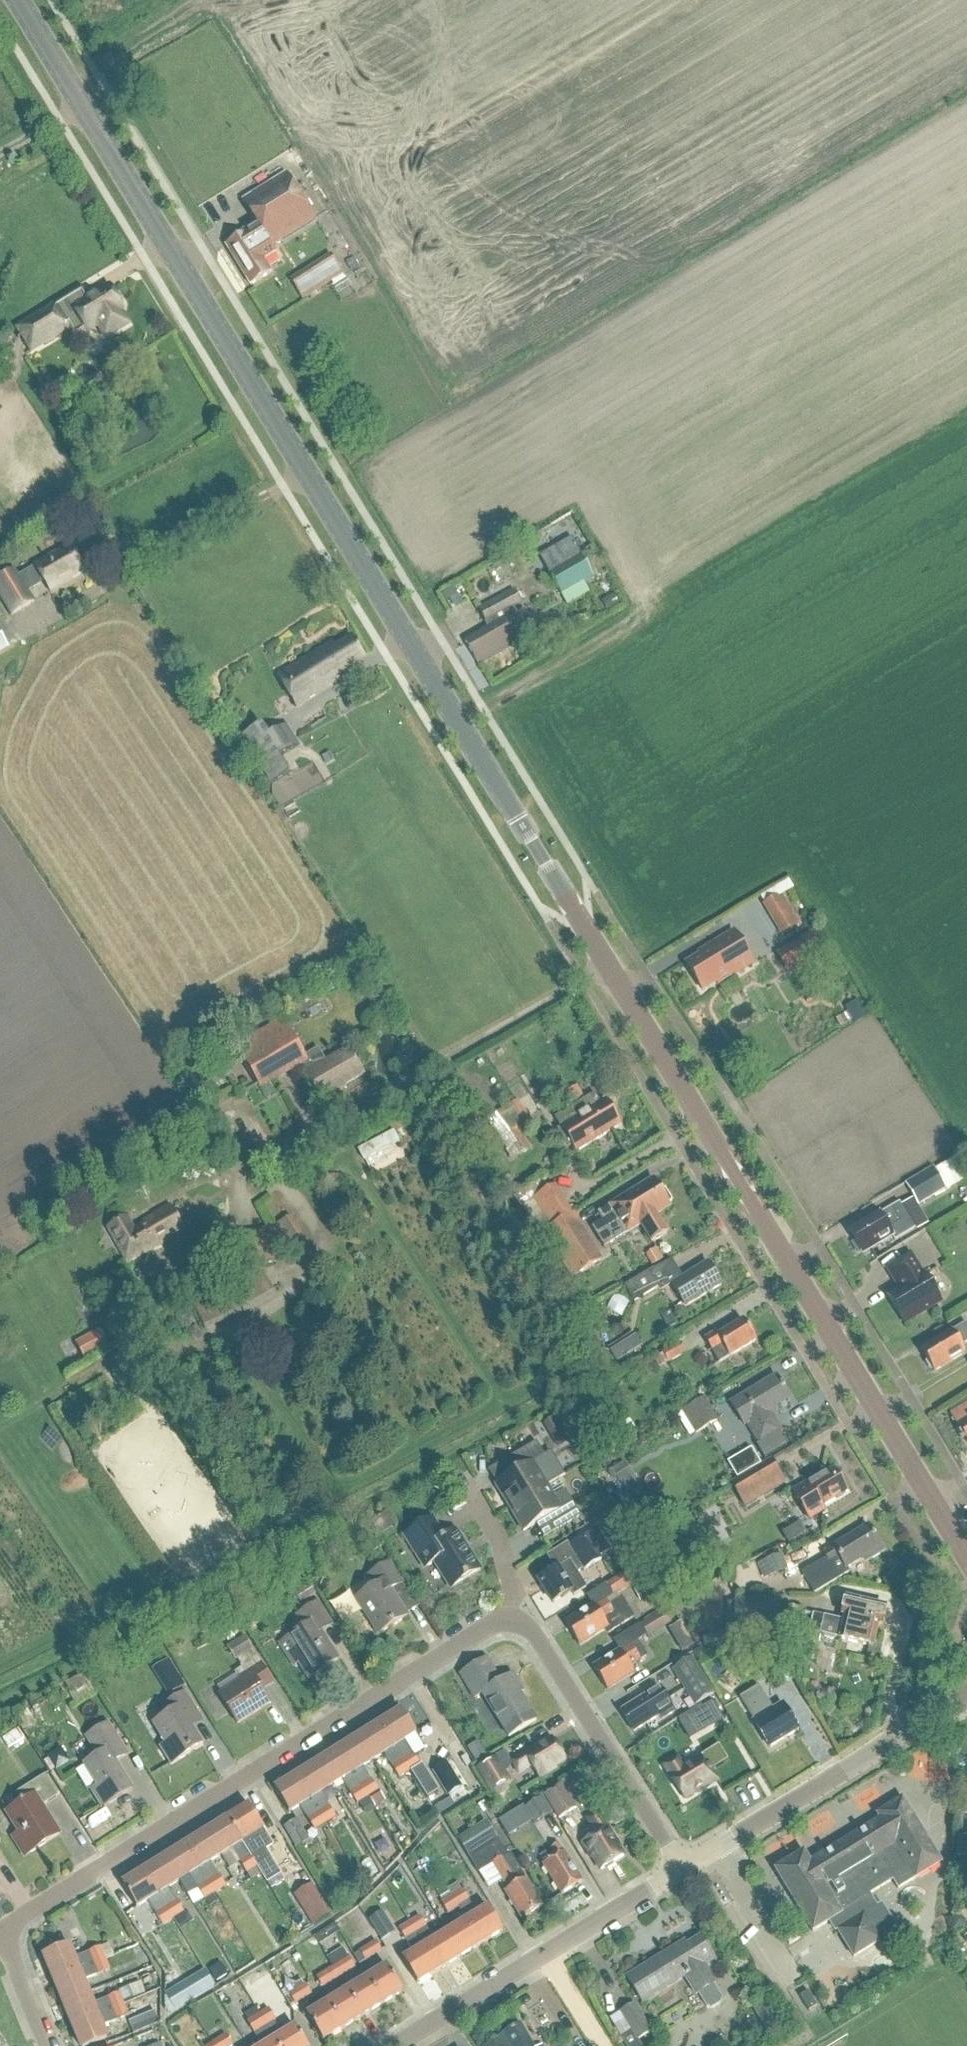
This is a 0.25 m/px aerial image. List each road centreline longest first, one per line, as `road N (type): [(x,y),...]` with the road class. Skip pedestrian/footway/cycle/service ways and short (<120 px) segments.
road 1 (secondary): [(966,1561),(16,0)]
road 2 (residential): [(0,1932),(508,1622)]
road 3 (tertiary): [(681,1871),(966,1697)]
road 4 (tertiary): [(399,2045),(681,1871)]
road 5 (residential): [(508,1622),(536,1639),(681,1871)]
road 6 (residential): [(508,1622),(512,1599),(500,1544),(460,1476)]

